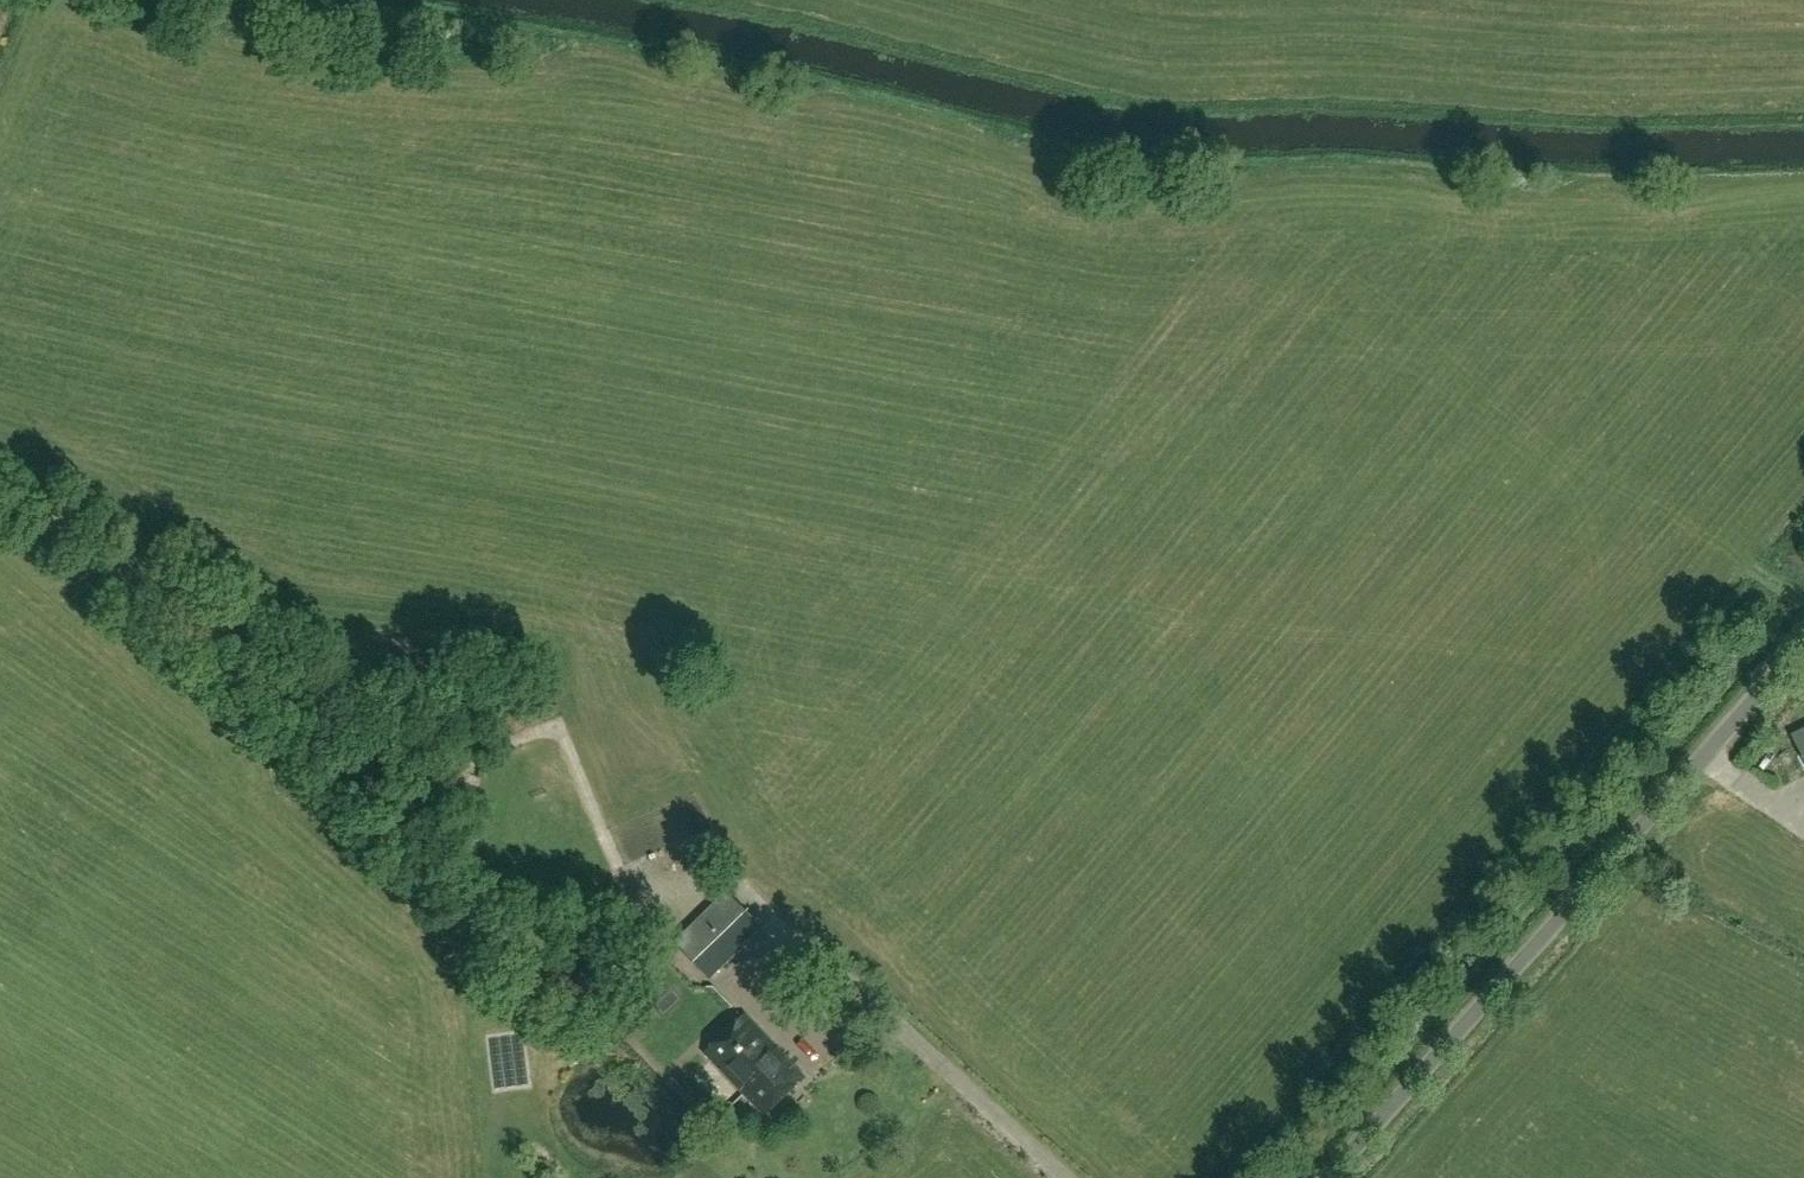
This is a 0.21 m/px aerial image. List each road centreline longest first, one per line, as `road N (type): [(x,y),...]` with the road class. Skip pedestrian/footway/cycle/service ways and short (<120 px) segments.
road 1 (unclassified): [(1327,1177),(1803,637)]

